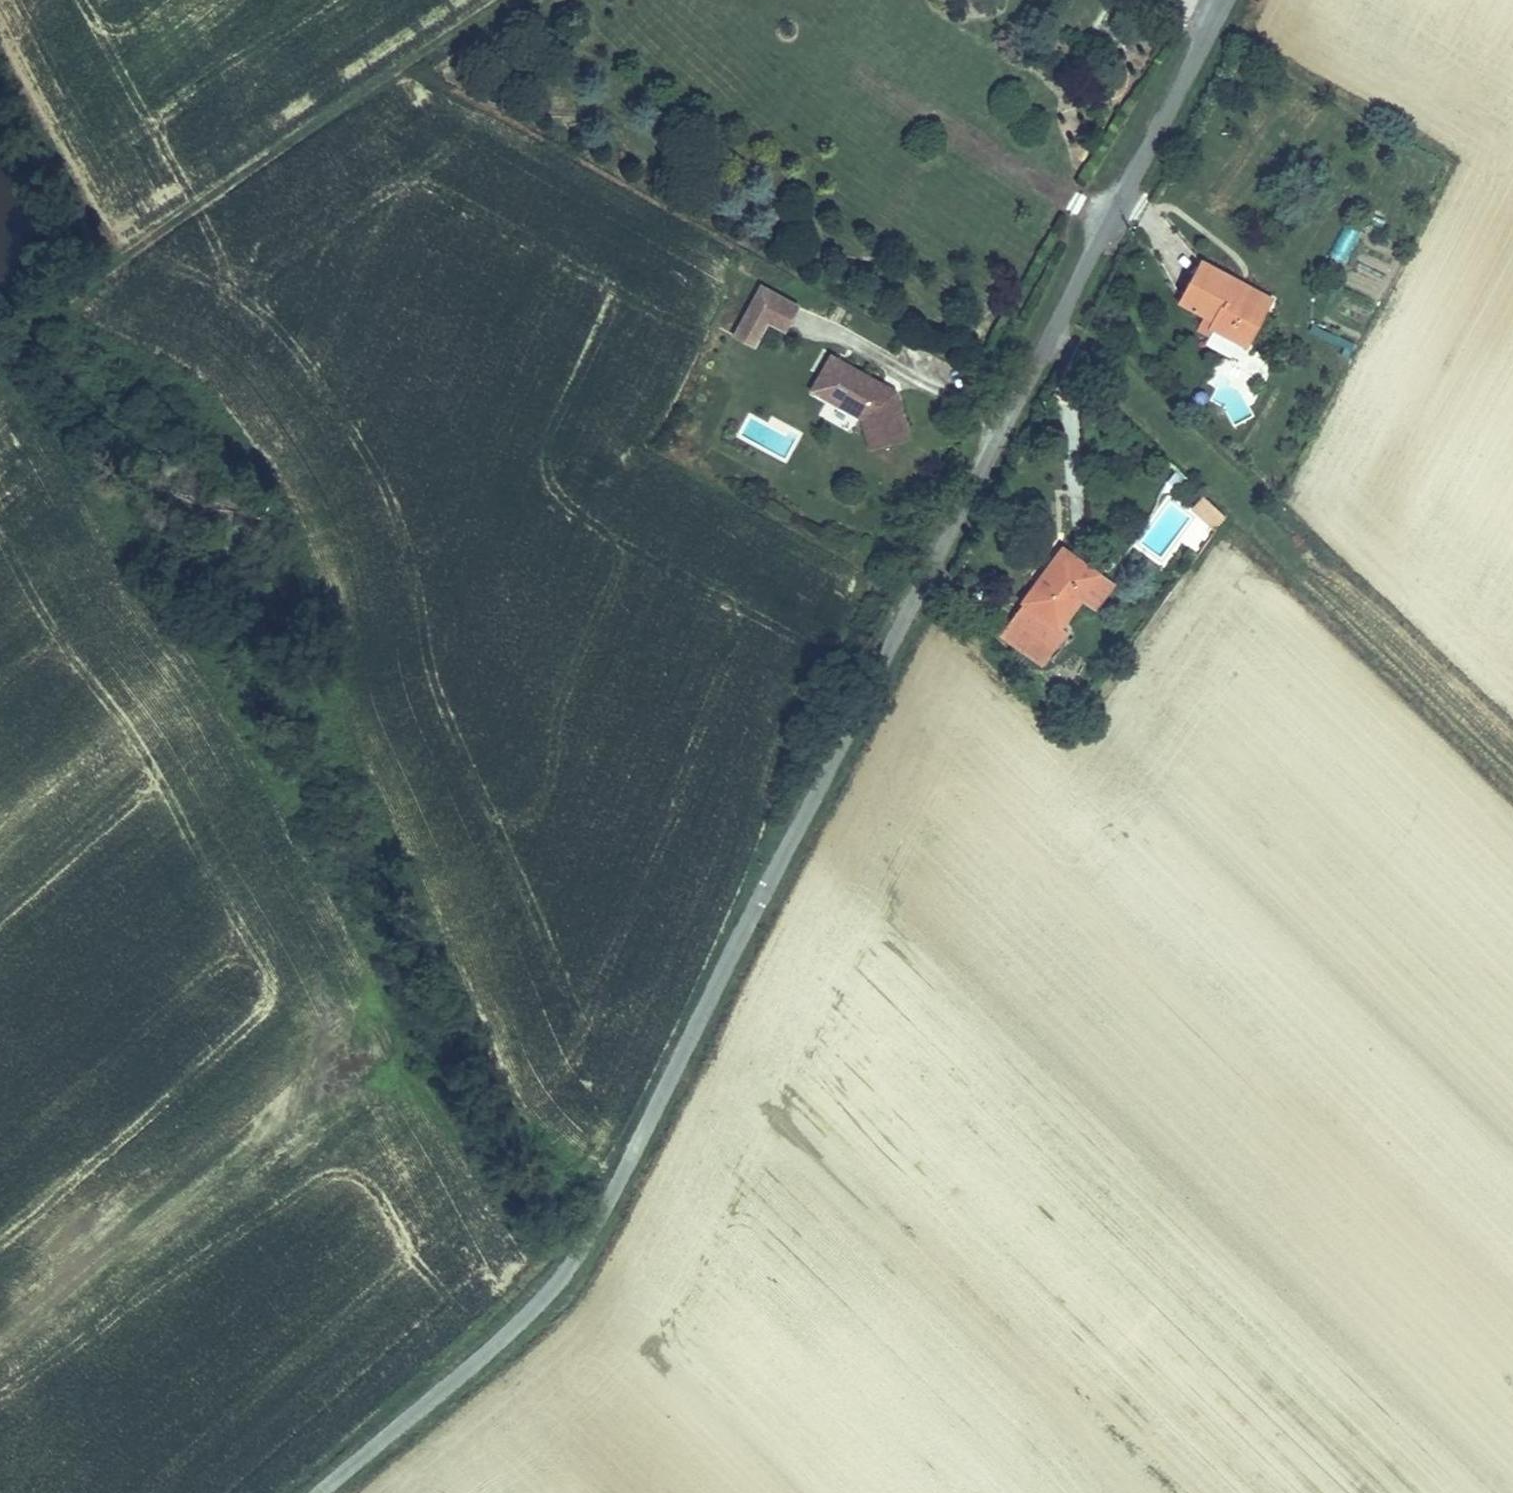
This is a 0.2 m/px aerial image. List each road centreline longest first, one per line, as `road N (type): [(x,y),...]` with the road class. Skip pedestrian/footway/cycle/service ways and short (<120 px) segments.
road 1 (residential): [(320,1492),(534,1309),(615,1192),(1224,0)]
road 2 (track): [(1512,756),(1057,321)]

